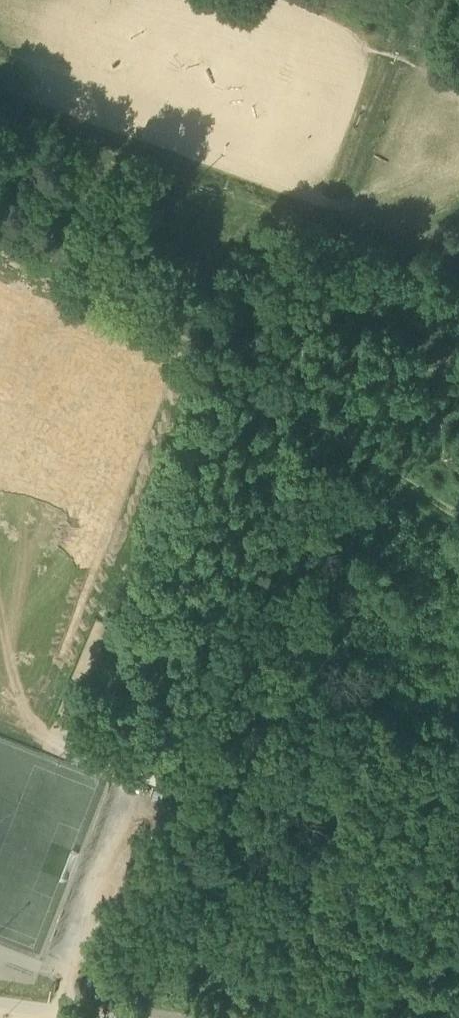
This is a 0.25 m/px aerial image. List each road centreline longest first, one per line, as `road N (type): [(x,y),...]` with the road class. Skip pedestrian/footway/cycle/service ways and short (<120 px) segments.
road 1 (track): [(0,220),(458,520)]

